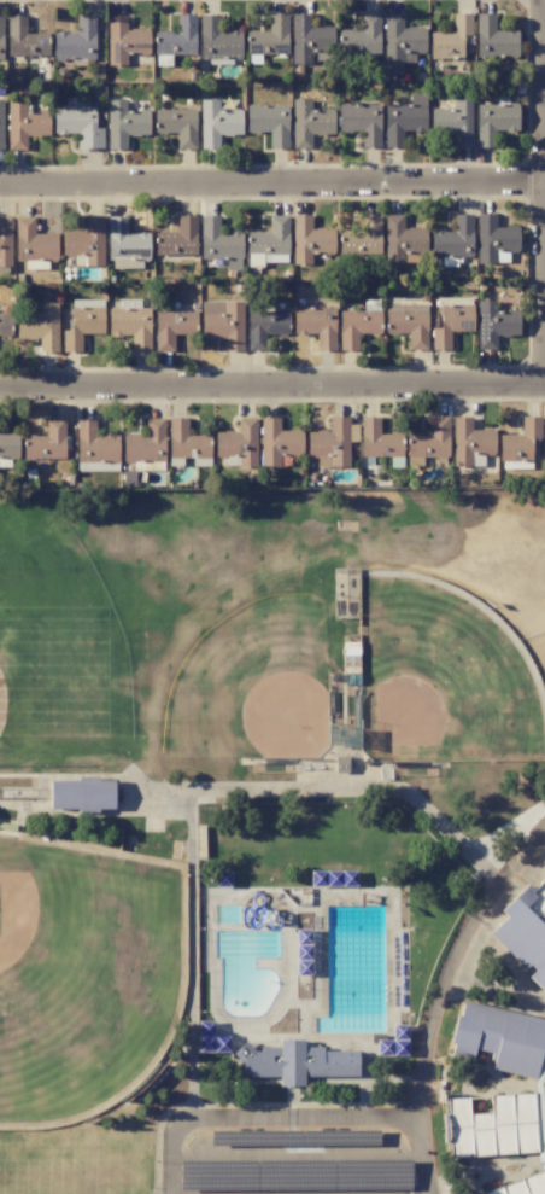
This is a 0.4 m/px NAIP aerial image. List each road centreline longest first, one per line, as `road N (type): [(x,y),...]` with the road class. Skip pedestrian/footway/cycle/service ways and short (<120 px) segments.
road 1 (residential): [(544,389),(0,387)]
road 2 (residential): [(544,188),(0,189)]

